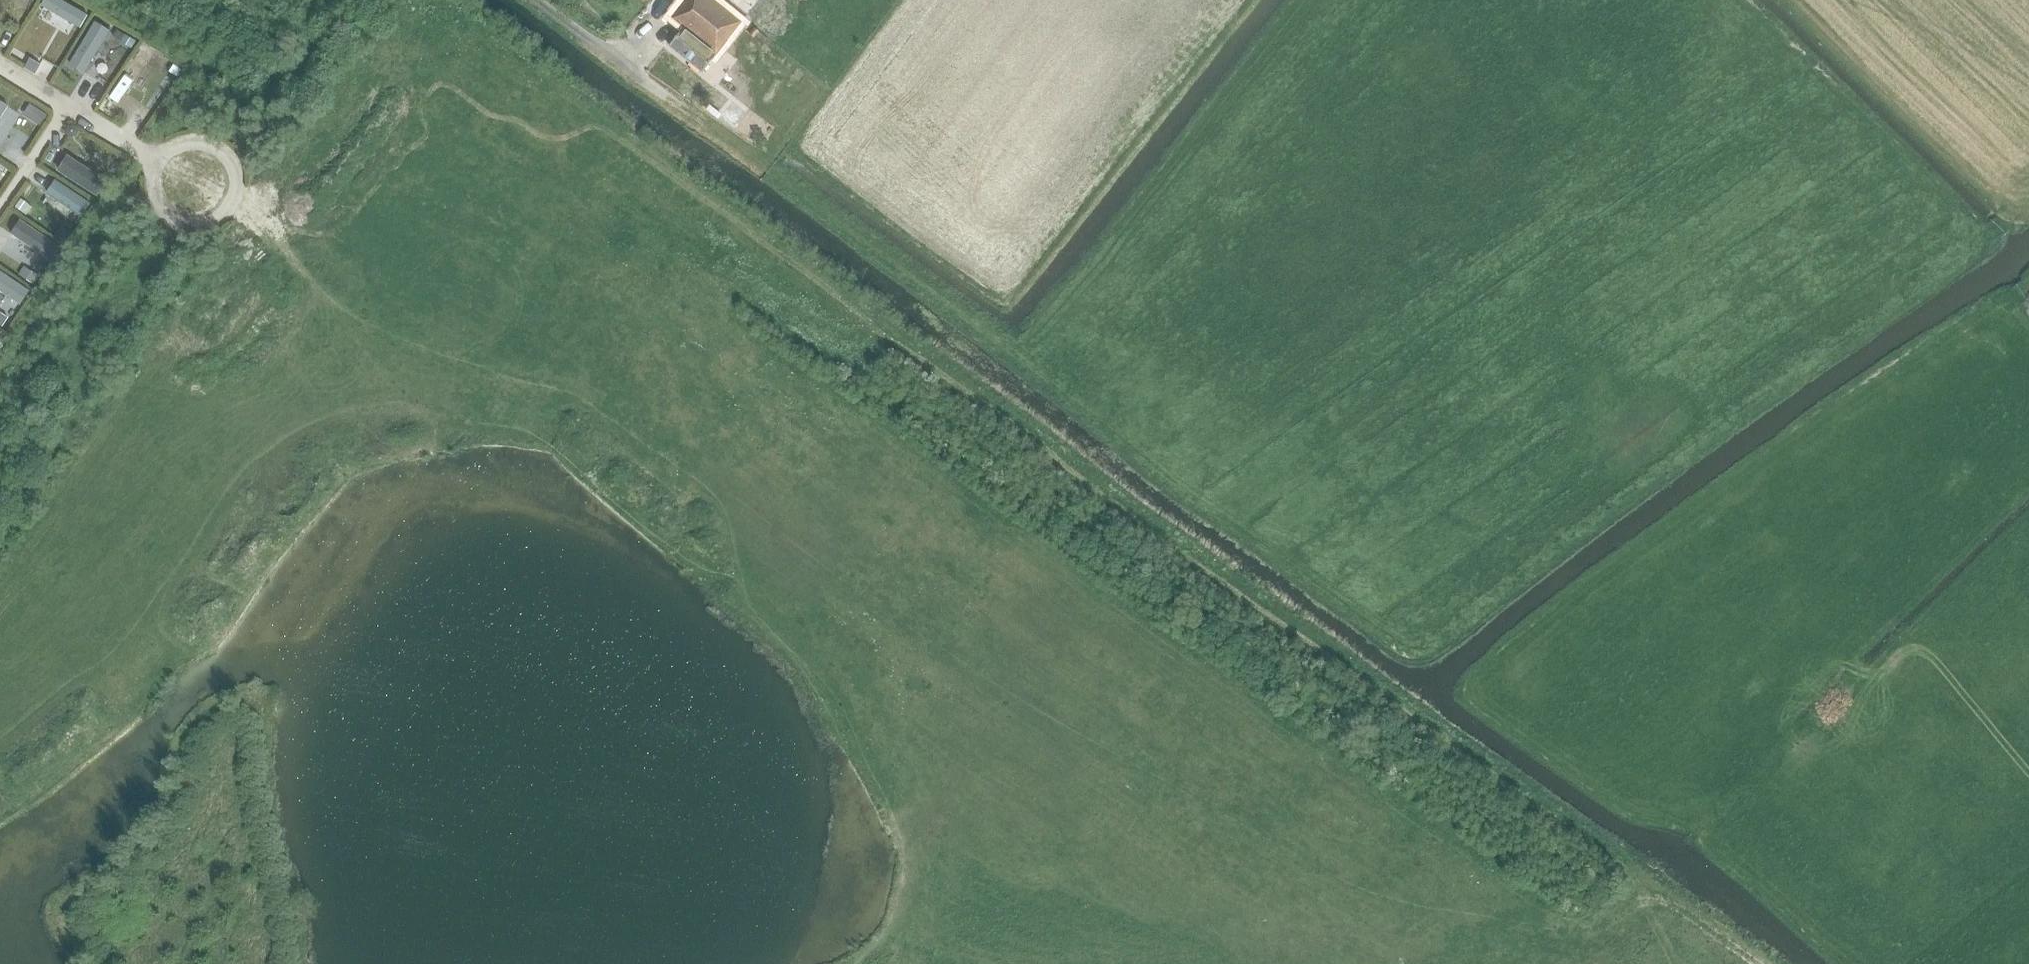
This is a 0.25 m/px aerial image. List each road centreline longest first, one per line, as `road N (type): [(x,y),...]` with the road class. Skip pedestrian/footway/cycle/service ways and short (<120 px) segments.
road 1 (unclassified): [(643,78),(537,0)]

